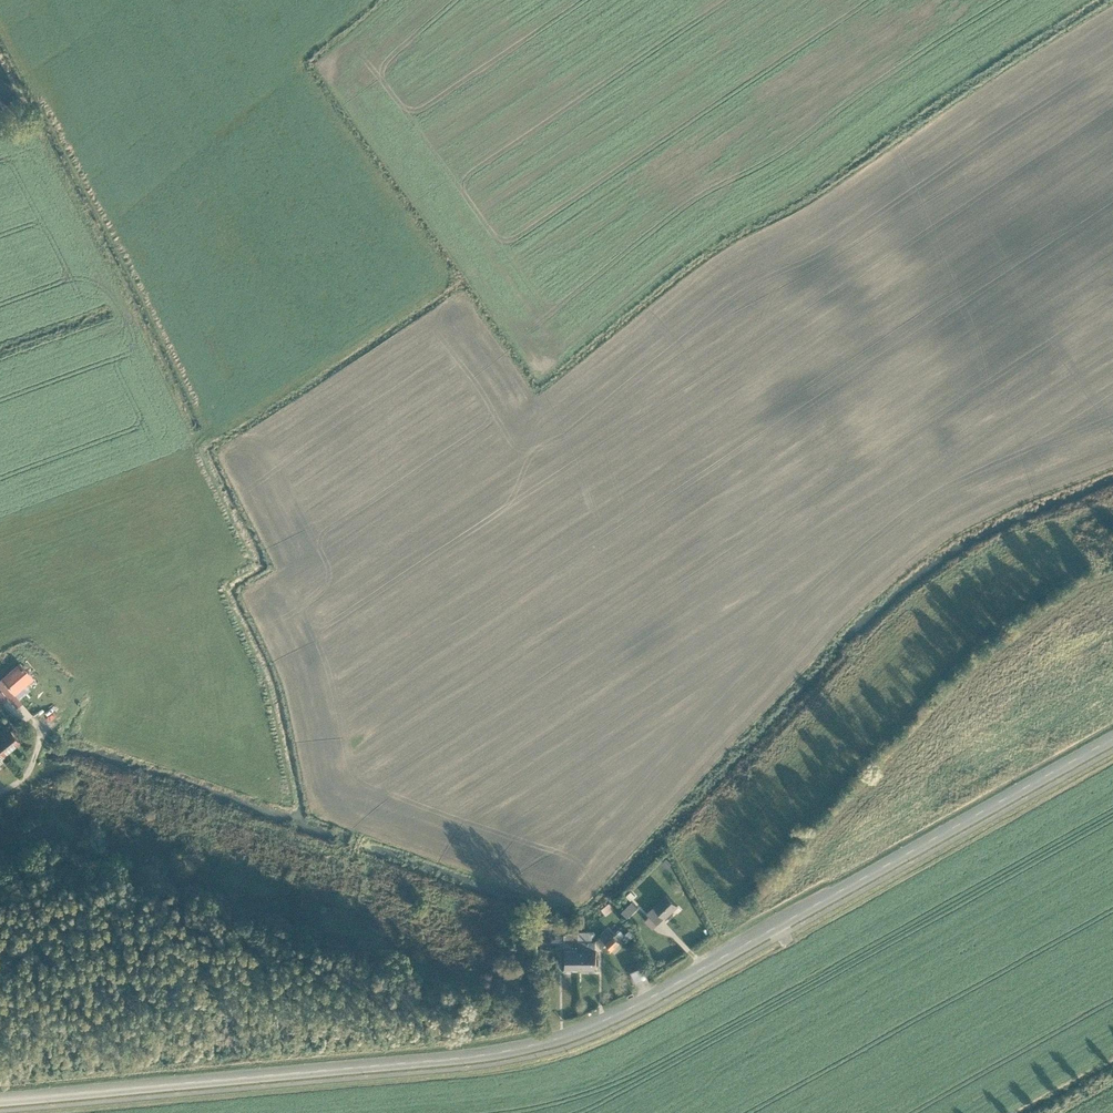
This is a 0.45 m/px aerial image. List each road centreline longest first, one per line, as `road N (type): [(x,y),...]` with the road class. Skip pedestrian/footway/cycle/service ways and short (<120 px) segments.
road 1 (residential): [(0,1099),(488,1052),(575,1031),(1112,738)]

